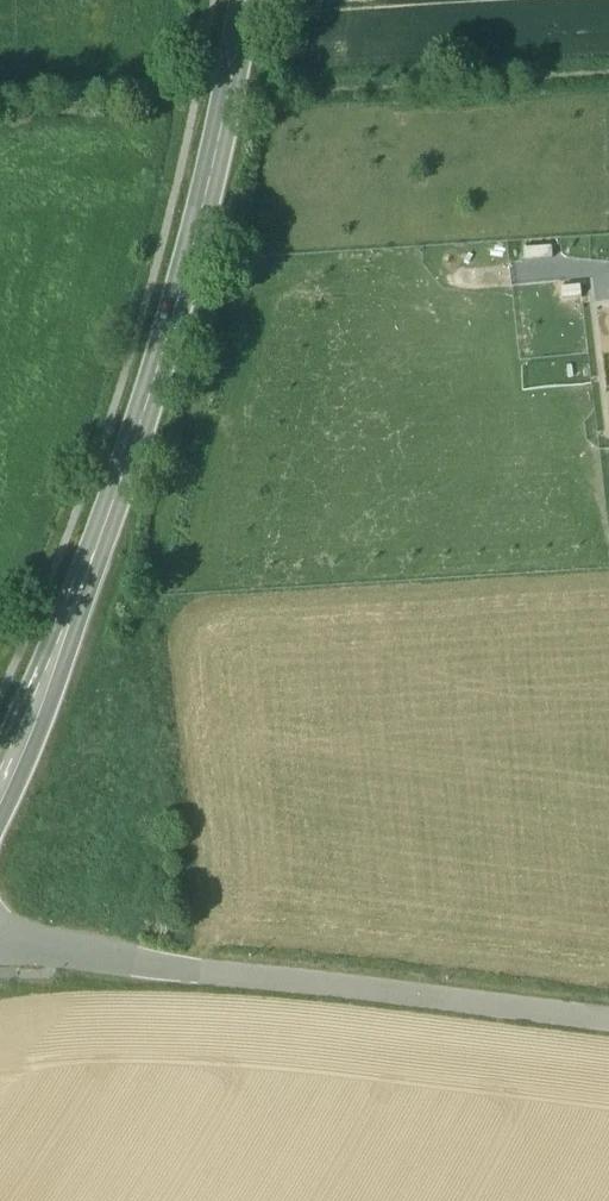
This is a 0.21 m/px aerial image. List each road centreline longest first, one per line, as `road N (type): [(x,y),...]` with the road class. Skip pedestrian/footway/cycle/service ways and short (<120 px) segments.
road 1 (secondary): [(271,0),(189,343),(134,519),(0,766)]
road 2 (residential): [(608,1020),(189,969),(0,955)]

